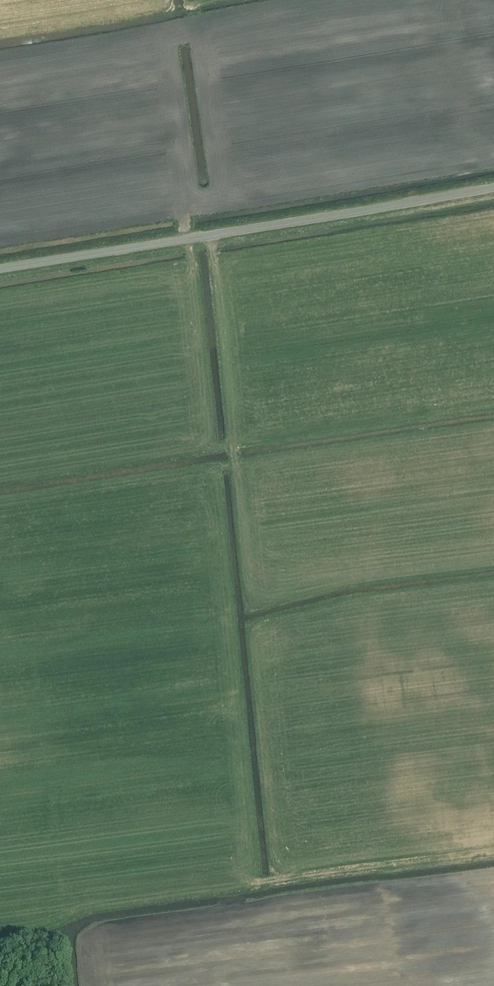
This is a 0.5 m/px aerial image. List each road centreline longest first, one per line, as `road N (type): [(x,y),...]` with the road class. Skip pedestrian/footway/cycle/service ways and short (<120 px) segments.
road 1 (unclassified): [(0,268),(493,187)]
road 2 (track): [(493,853),(251,882)]

